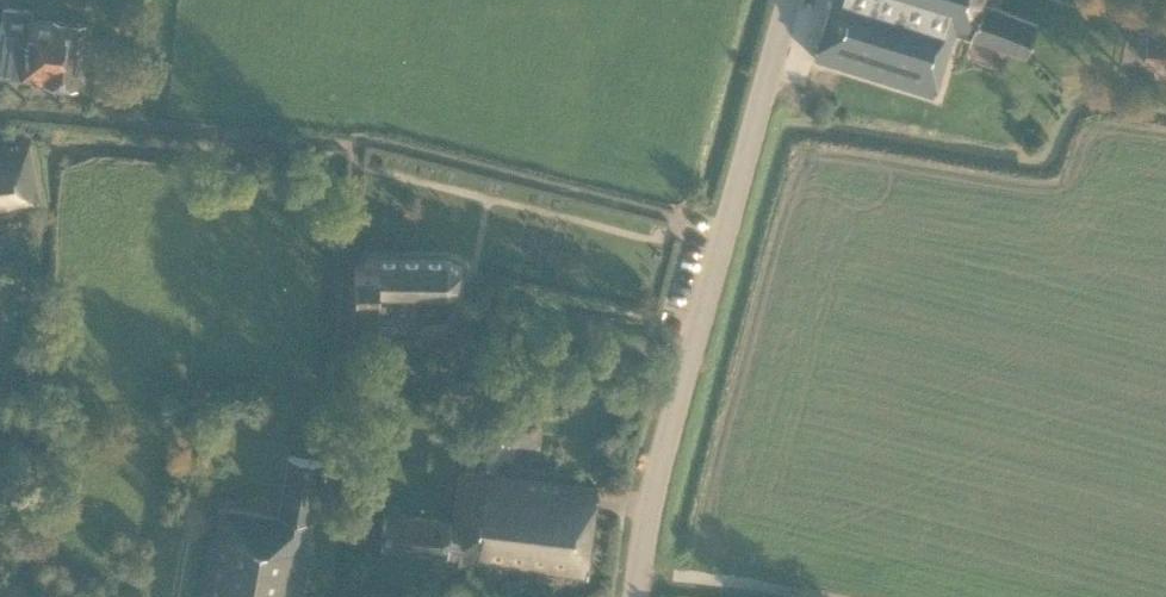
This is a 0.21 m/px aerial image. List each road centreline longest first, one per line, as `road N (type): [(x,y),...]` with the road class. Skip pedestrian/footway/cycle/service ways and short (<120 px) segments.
road 1 (secondary): [(635,596),(651,492),(787,0)]

